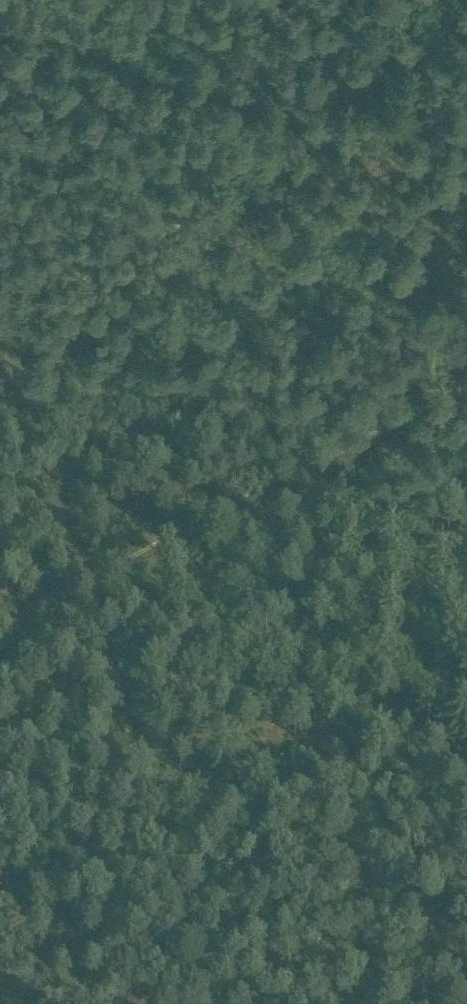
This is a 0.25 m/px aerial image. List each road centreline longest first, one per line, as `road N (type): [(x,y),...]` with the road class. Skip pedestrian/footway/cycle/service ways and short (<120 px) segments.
road 1 (track): [(83,586),(466,413)]
road 2 (track): [(0,359),(172,246),(280,193)]
road 3 (track): [(158,841),(466,745)]
road 4 (track): [(158,841),(83,586)]
road 5 (track): [(0,940),(158,841)]

